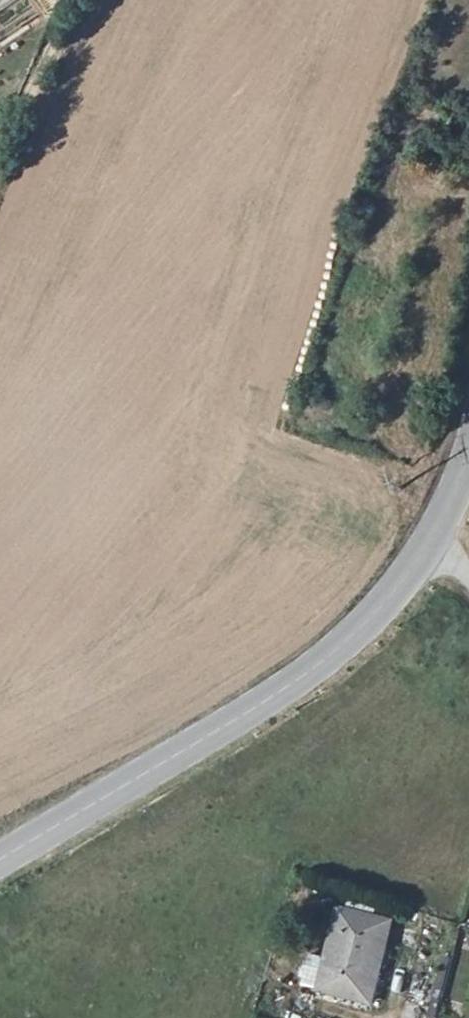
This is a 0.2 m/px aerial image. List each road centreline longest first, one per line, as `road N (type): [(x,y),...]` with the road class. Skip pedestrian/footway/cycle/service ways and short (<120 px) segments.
road 1 (primary): [(436,557),(313,675),(0,862)]

